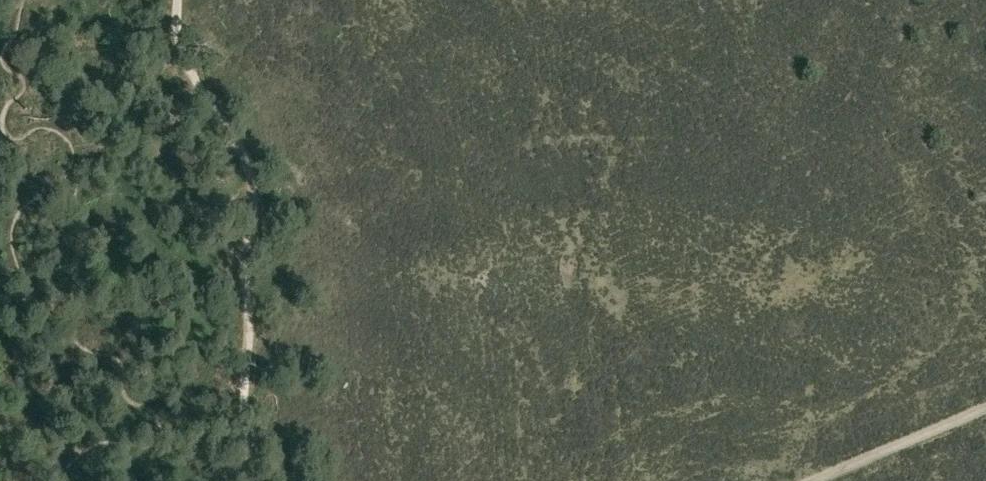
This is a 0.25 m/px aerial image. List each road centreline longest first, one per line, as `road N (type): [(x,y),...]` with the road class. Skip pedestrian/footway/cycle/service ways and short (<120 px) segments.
road 1 (track): [(248,480),(239,416),(251,330),(233,259),(257,209),(242,156),(175,59),(168,21),(173,0)]
road 2 (track): [(985,409),(813,480)]

